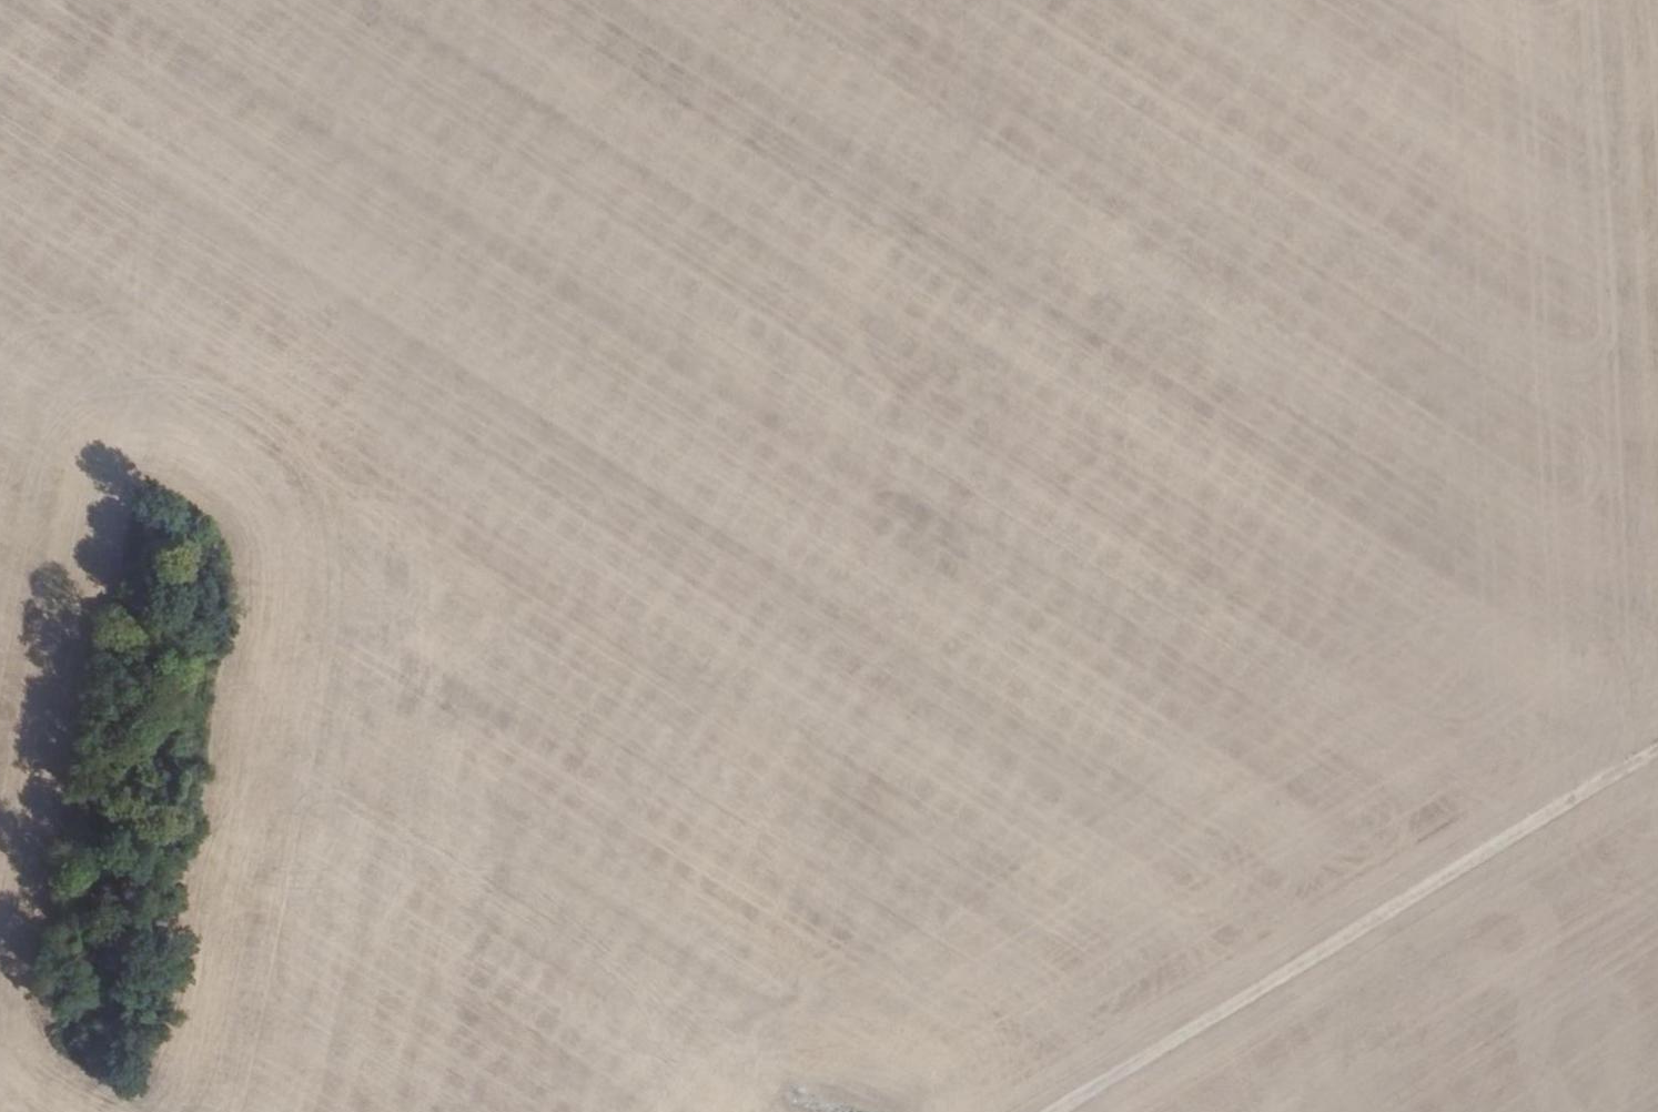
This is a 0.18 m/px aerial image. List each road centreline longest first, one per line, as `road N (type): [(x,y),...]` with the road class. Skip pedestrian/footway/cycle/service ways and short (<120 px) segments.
road 1 (track): [(1104,1111),(1657,778)]

